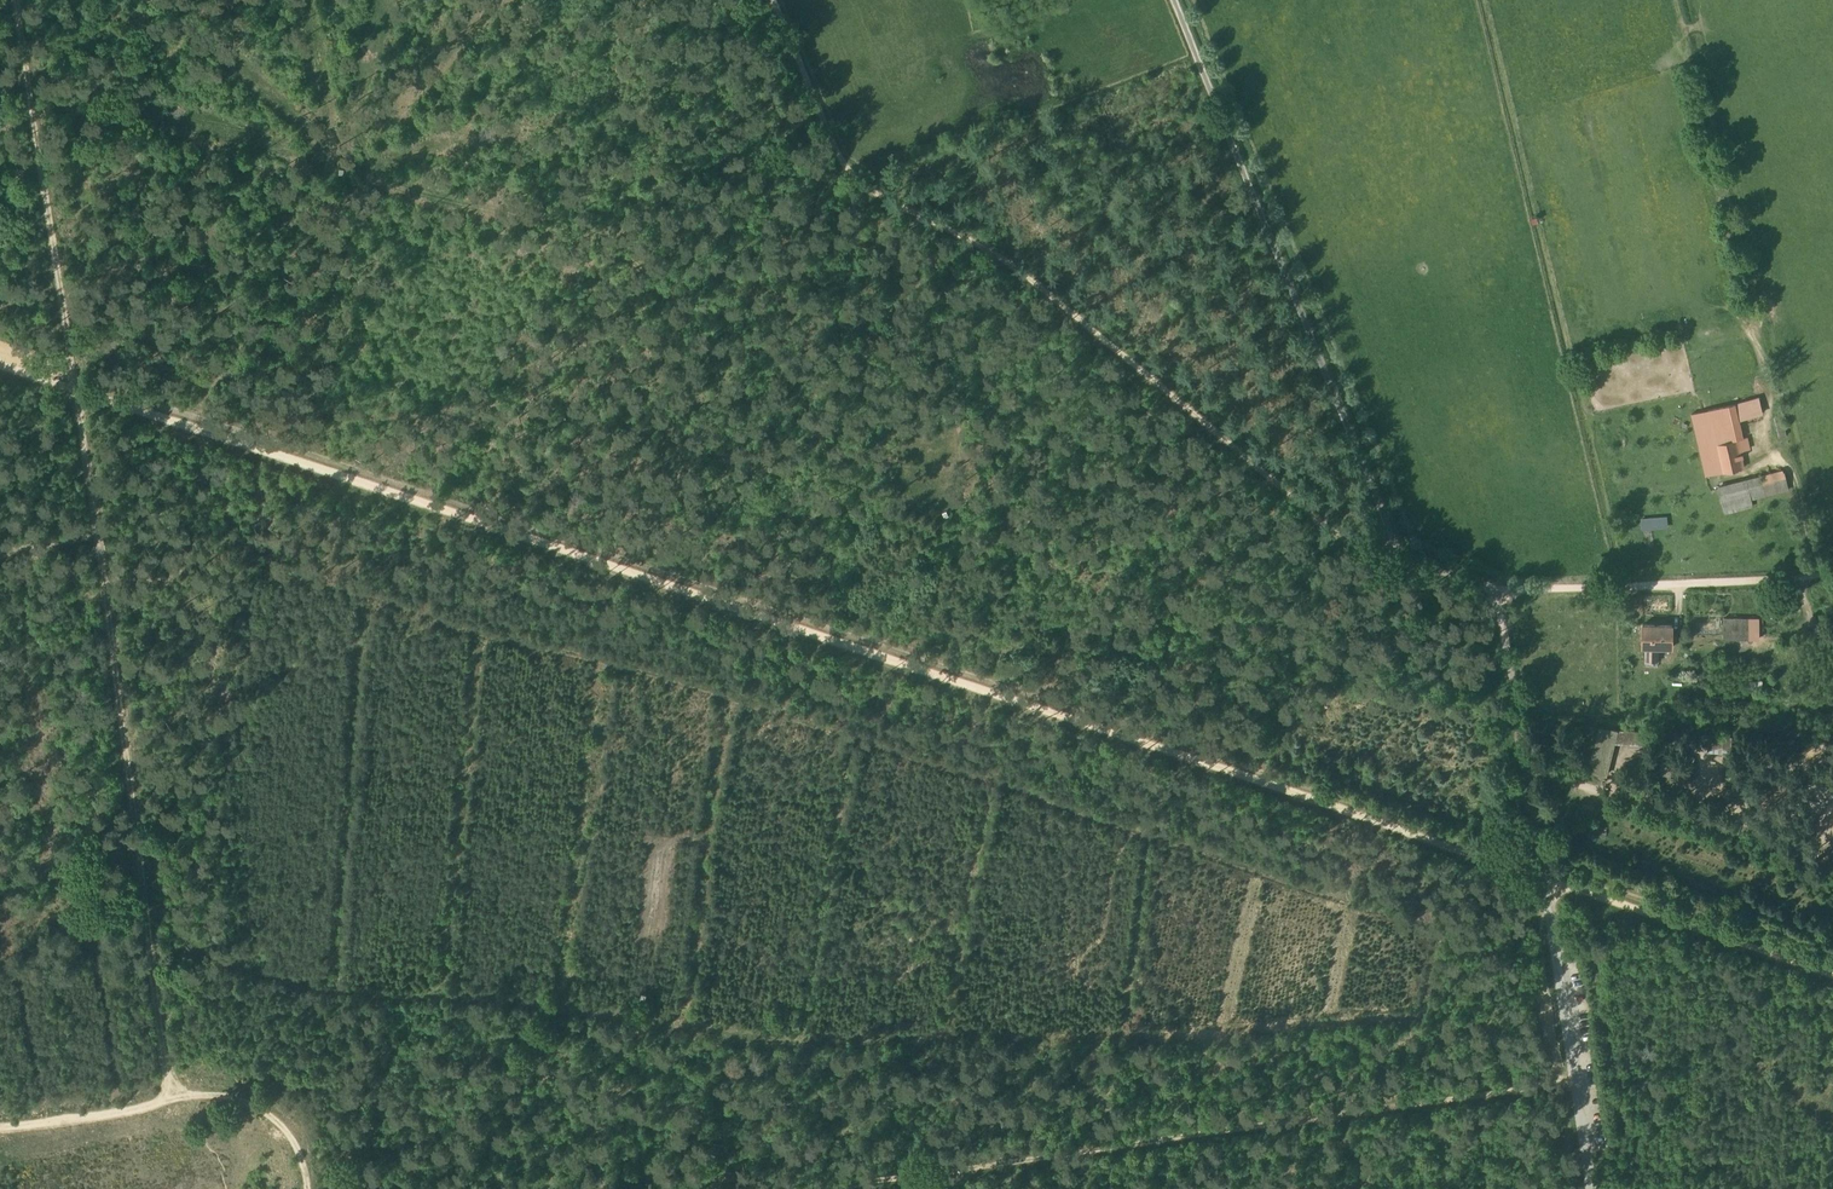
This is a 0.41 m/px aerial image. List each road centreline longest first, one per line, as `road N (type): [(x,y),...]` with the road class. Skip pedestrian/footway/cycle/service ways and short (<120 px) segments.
road 1 (track): [(1356,803),(1342,895),(682,677),(354,584),(280,573),(270,563),(249,440)]
road 2 (track): [(1529,860),(559,542)]
road 3 (unclassified): [(1832,566),(1809,577),(1495,589),(1591,1188)]
road 4 (track): [(773,0),(847,174),(1007,260),(1345,539),(1400,556)]
road 5 (track): [(1573,1076),(785,1188)]
road 6 (track): [(1400,556),(1172,0)]
road 7 (track): [(559,542),(640,289),(544,230),(355,165)]
road 8 (track): [(170,1089),(97,539)]
road 9 (track): [(559,542),(78,384)]
road 10 (track): [(76,373),(16,0)]
road 11 (track): [(1523,760),(1589,787),(1625,786),(1708,814),(1832,839)]
road 12 (track): [(1832,964),(1571,874)]
road 13 (track): [(311,1188),(303,1144),(263,1101),(232,1089),(170,1089)]
road 14 (track): [(170,1089),(121,1106),(0,1120)]
road 15 (track): [(97,539),(78,384)]

